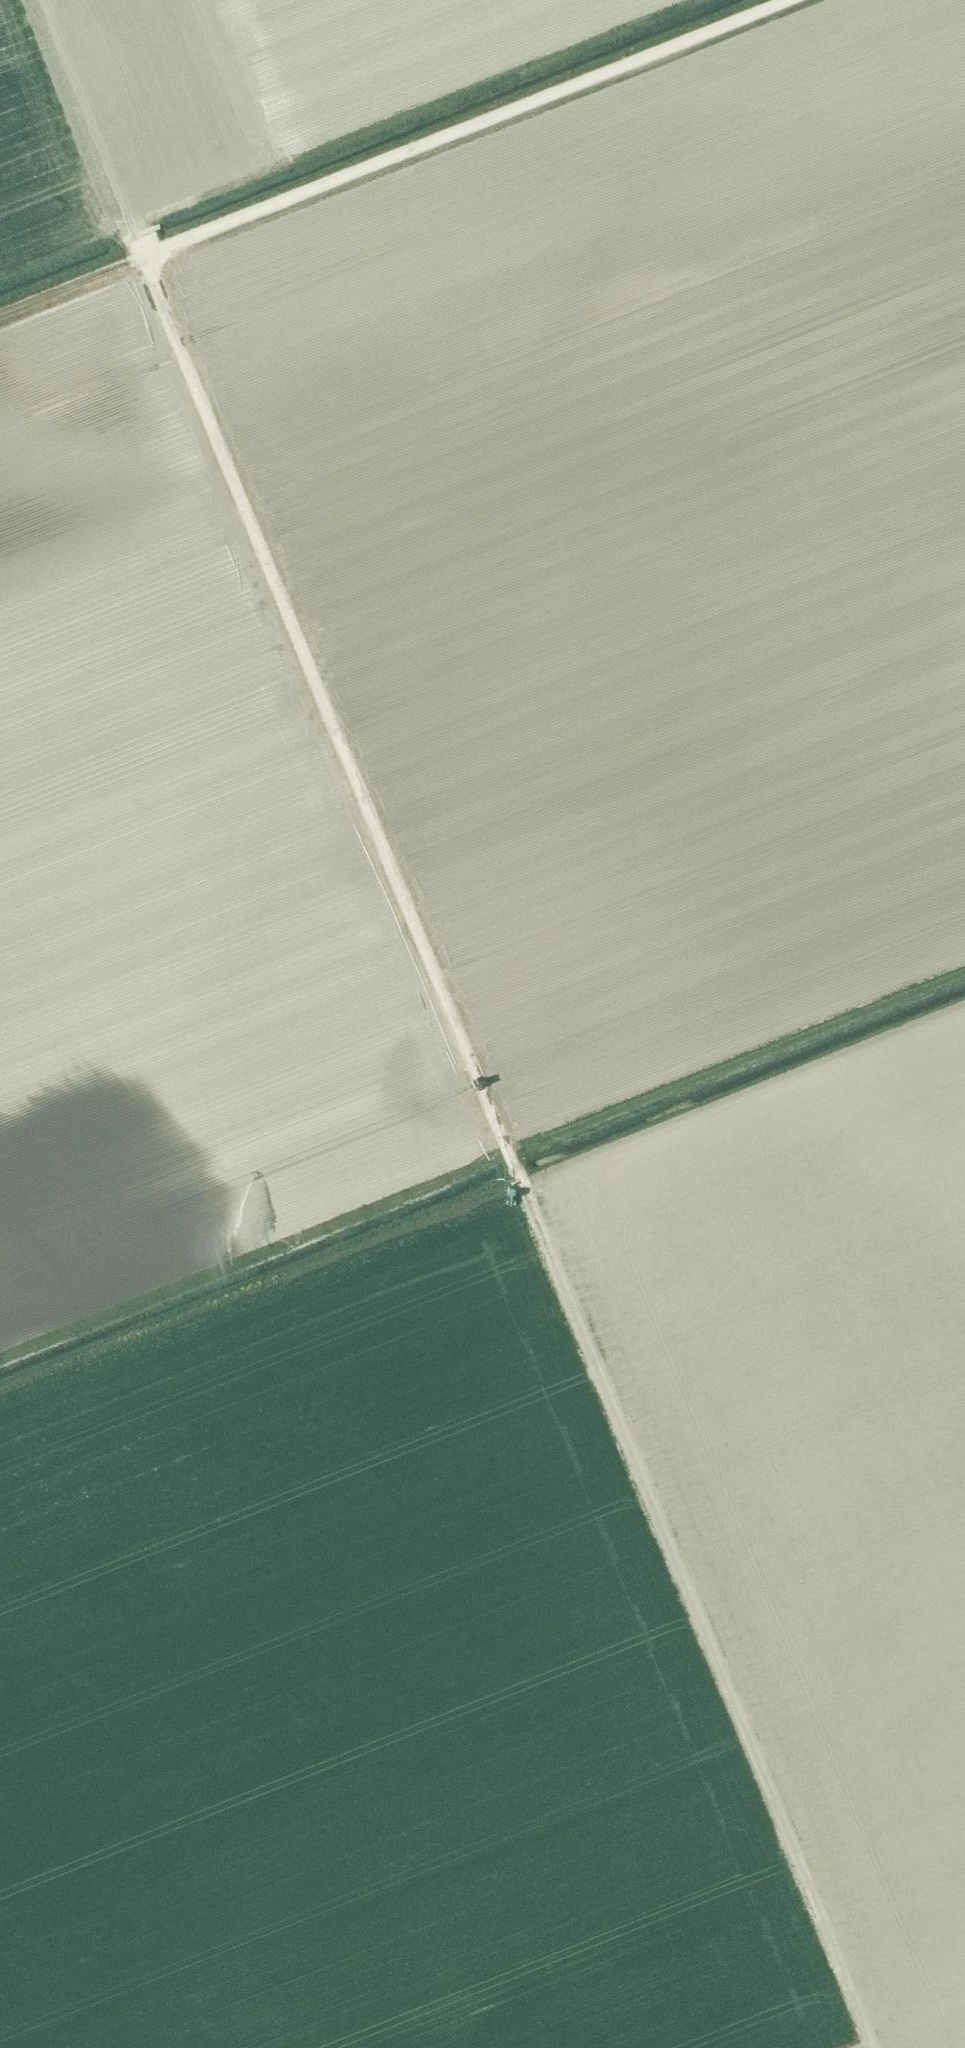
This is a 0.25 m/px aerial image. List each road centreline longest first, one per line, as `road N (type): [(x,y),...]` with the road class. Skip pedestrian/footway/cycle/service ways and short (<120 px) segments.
road 1 (track): [(783,0),(140,255),(514,1168)]

